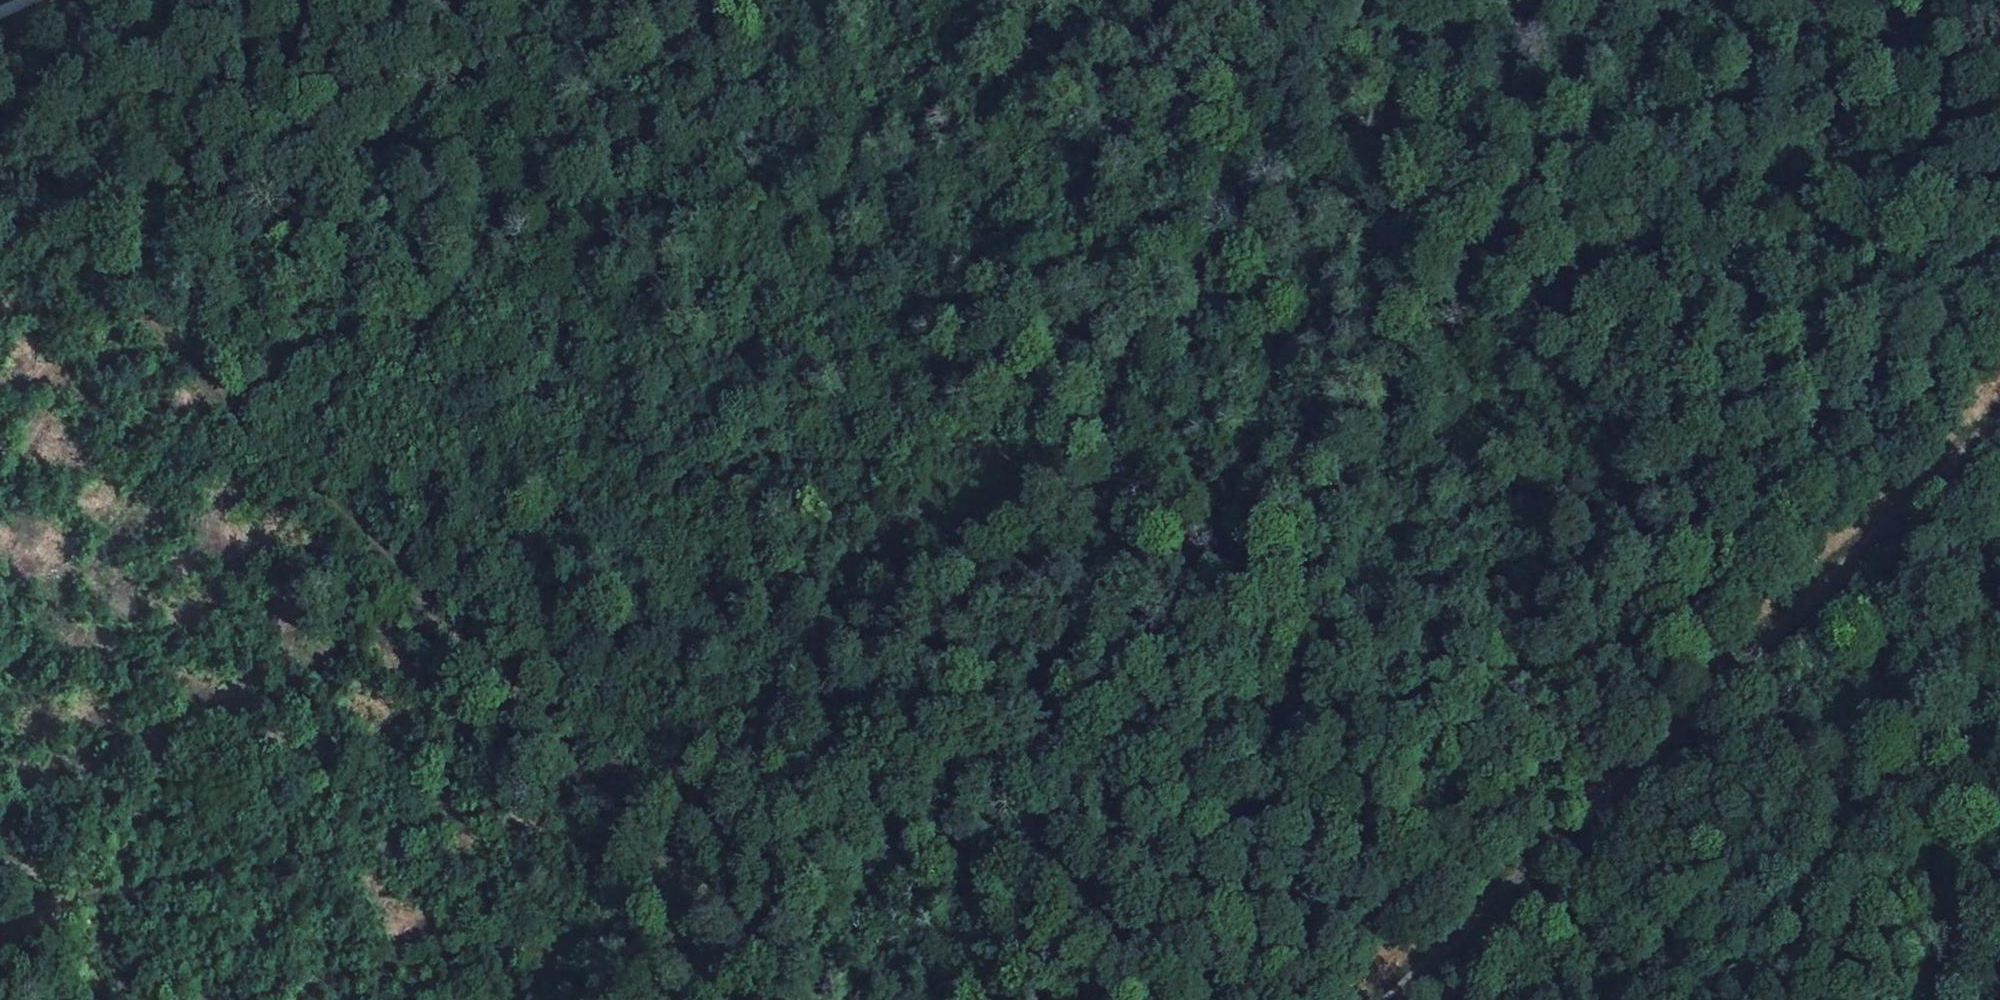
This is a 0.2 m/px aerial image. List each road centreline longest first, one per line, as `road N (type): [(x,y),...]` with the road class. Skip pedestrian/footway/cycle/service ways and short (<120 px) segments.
road 1 (track): [(1385,999),(1715,692)]
road 2 (unclassified): [(1715,692),(1999,432)]

